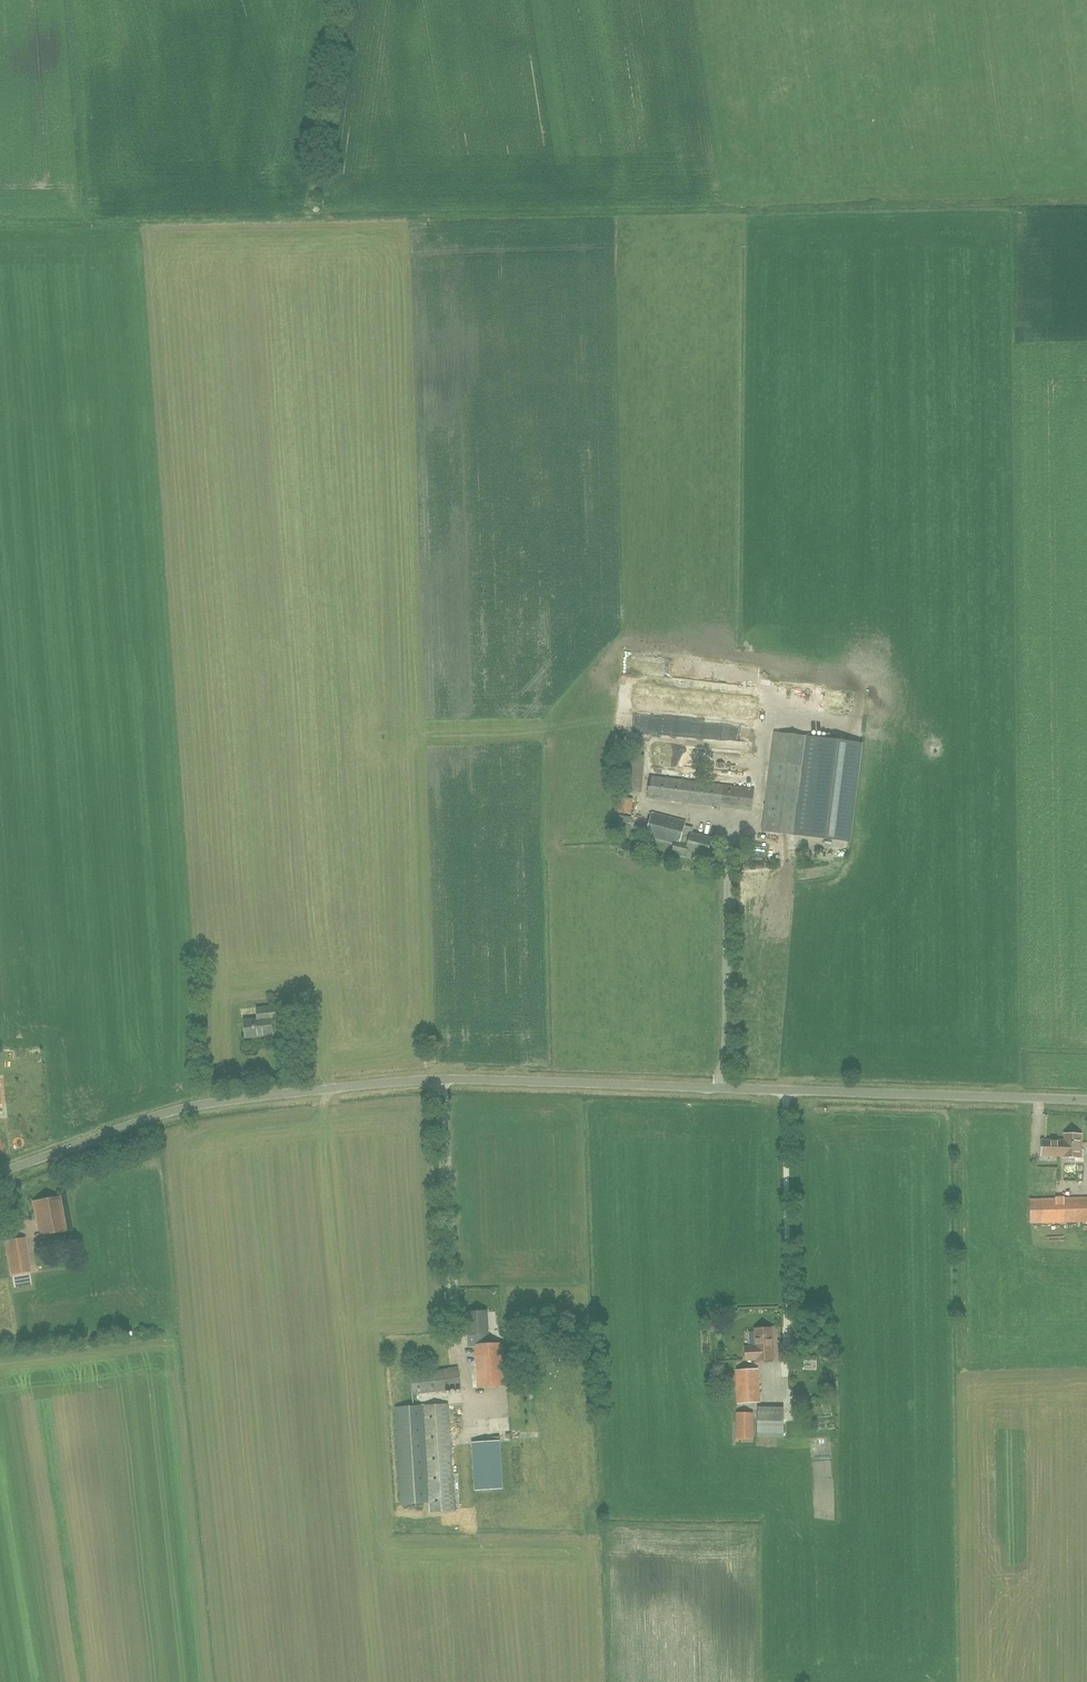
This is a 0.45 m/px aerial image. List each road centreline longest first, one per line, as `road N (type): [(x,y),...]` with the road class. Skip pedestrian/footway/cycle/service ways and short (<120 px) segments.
road 1 (unclassified): [(1086,1099),(440,1080)]
road 2 (unclassified): [(0,1175),(178,1111),(440,1080)]

